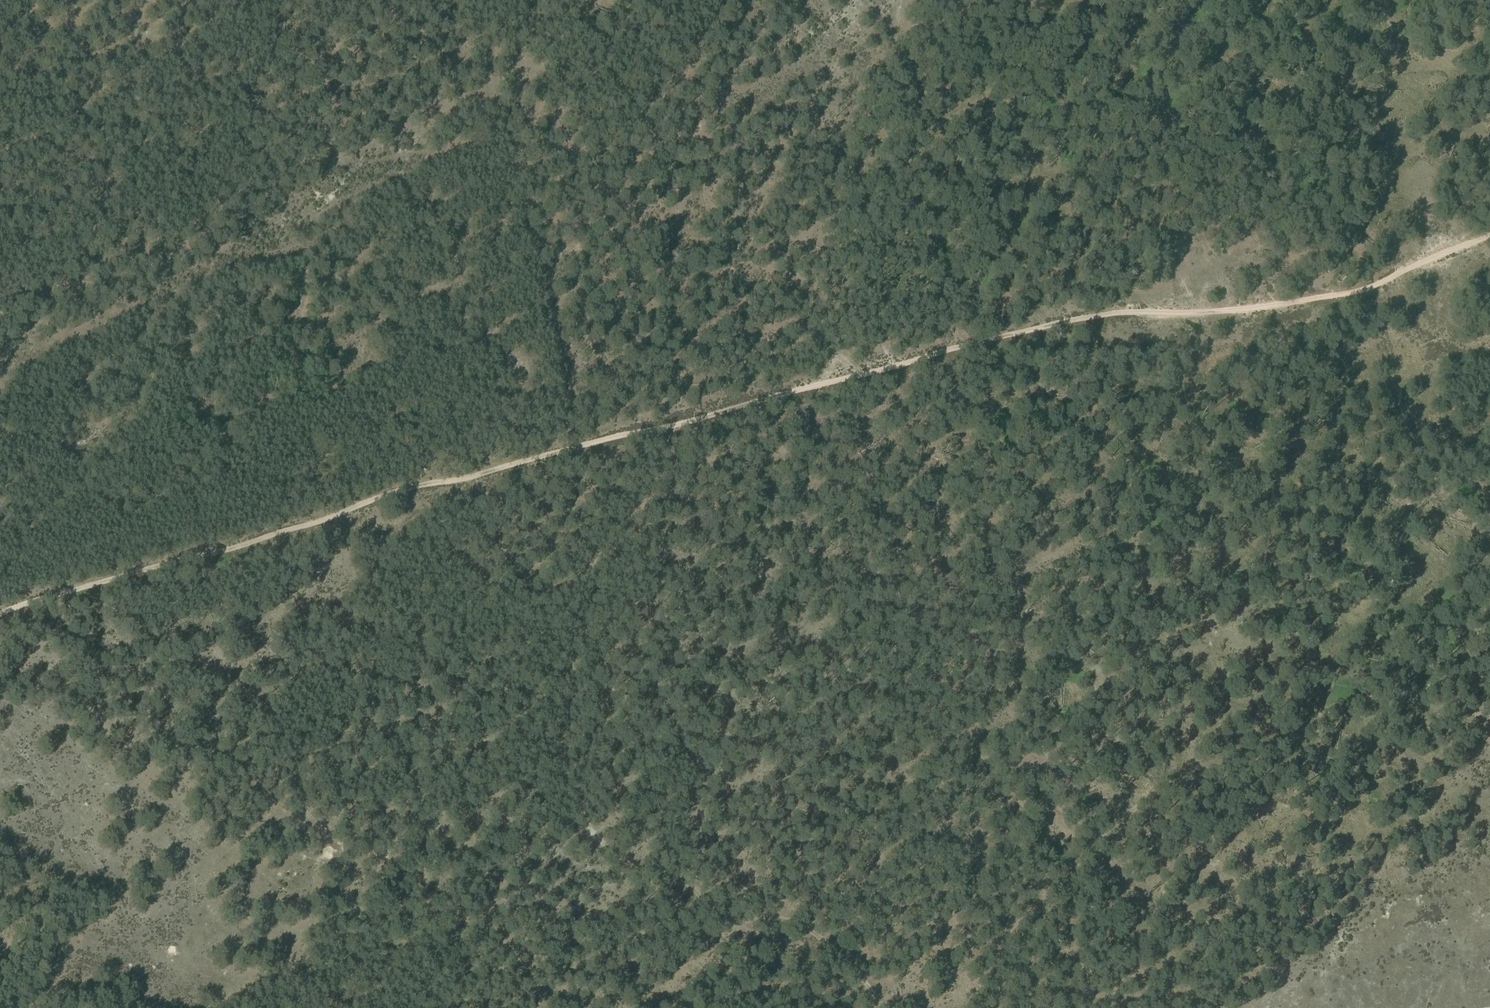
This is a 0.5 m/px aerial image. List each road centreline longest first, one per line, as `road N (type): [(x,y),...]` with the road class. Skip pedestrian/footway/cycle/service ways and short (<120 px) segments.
road 1 (track): [(1489,235),(1360,293),(1261,309),(1067,320),(374,499),(0,612)]
road 2 (track): [(657,427),(667,435),(649,486),(597,559),(577,634),(560,749),(579,815),(628,865),(796,925),(834,947),(887,1007)]

